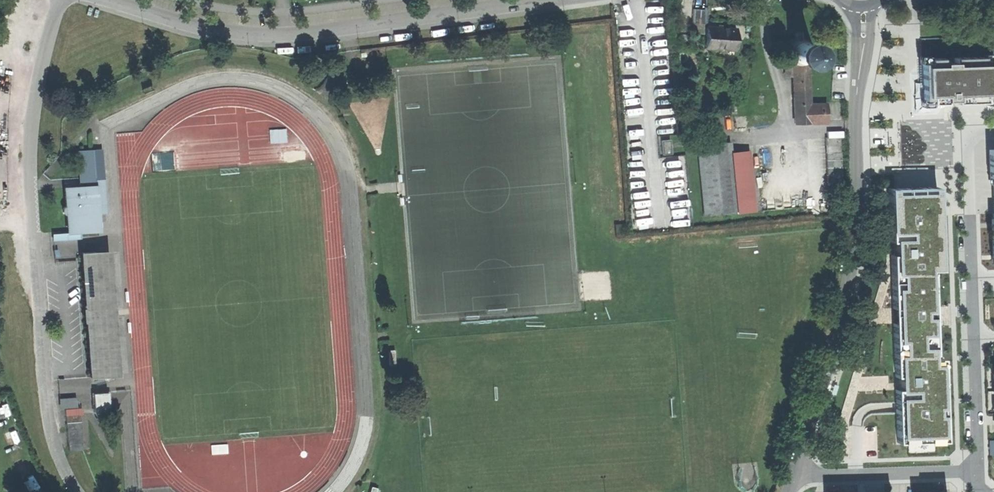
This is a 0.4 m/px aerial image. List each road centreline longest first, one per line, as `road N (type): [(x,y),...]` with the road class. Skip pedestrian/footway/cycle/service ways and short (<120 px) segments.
road 1 (residential): [(81,491),(60,448),(49,394),(30,160),(42,60),(63,0)]
road 2 (residential): [(860,5),(859,216),(841,318),(791,475)]
road 3 (residential): [(525,0),(253,35),(106,0)]
road 4 (residential): [(791,475),(977,466)]
road 5 (residential): [(971,277),(967,133),(993,132)]
road 6 (residential): [(977,466),(973,338)]

